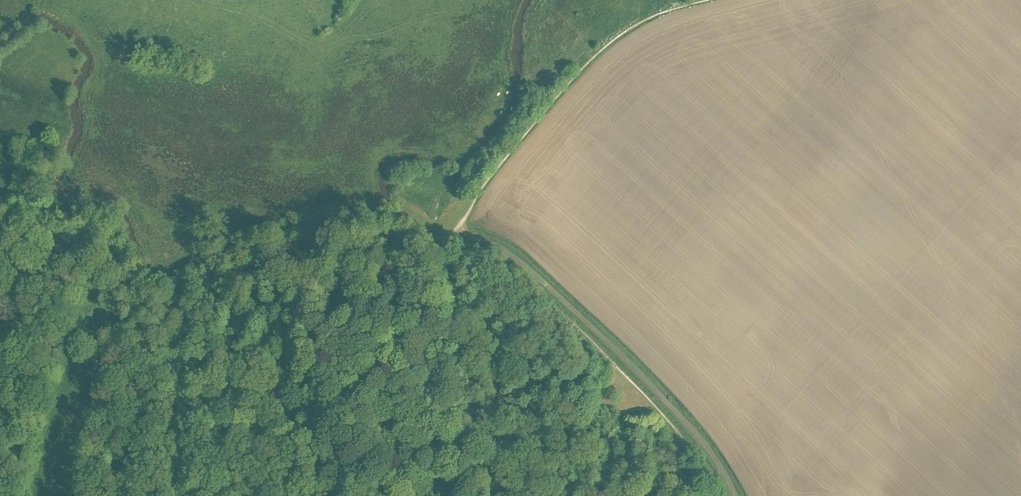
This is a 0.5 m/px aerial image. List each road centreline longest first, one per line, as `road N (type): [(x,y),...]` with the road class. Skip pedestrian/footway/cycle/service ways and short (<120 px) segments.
road 1 (track): [(738,495),(696,434),(634,369),(529,272),(458,227)]

